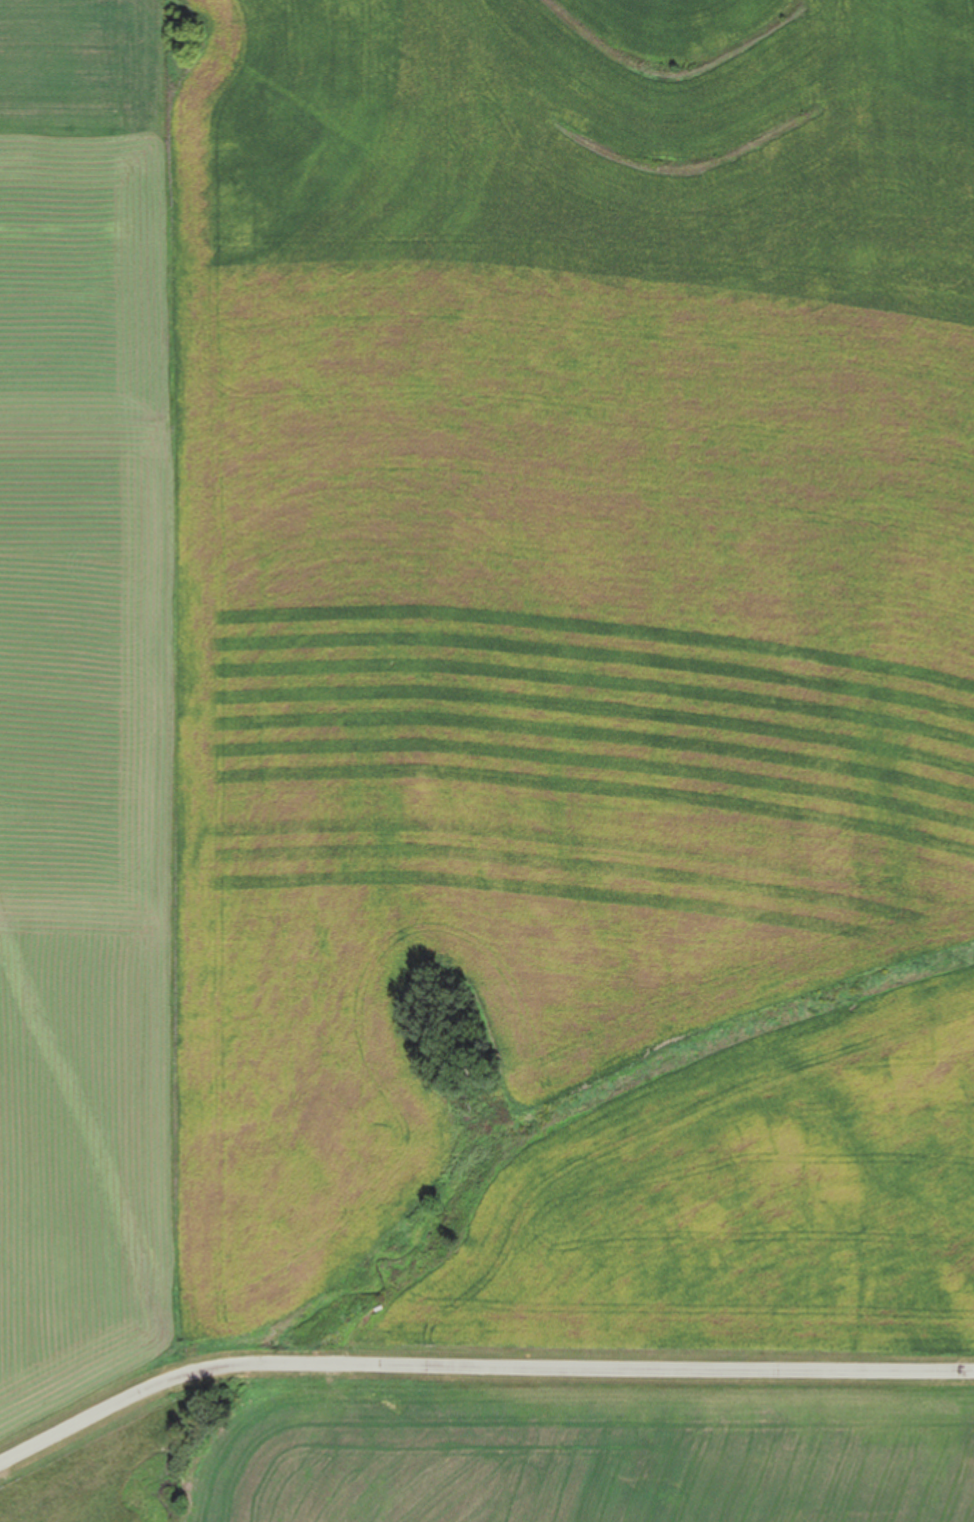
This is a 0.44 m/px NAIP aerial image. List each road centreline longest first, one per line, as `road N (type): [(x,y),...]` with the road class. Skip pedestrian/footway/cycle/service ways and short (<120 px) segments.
road 1 (residential): [(0,1471),(224,1364),(973,1376)]

